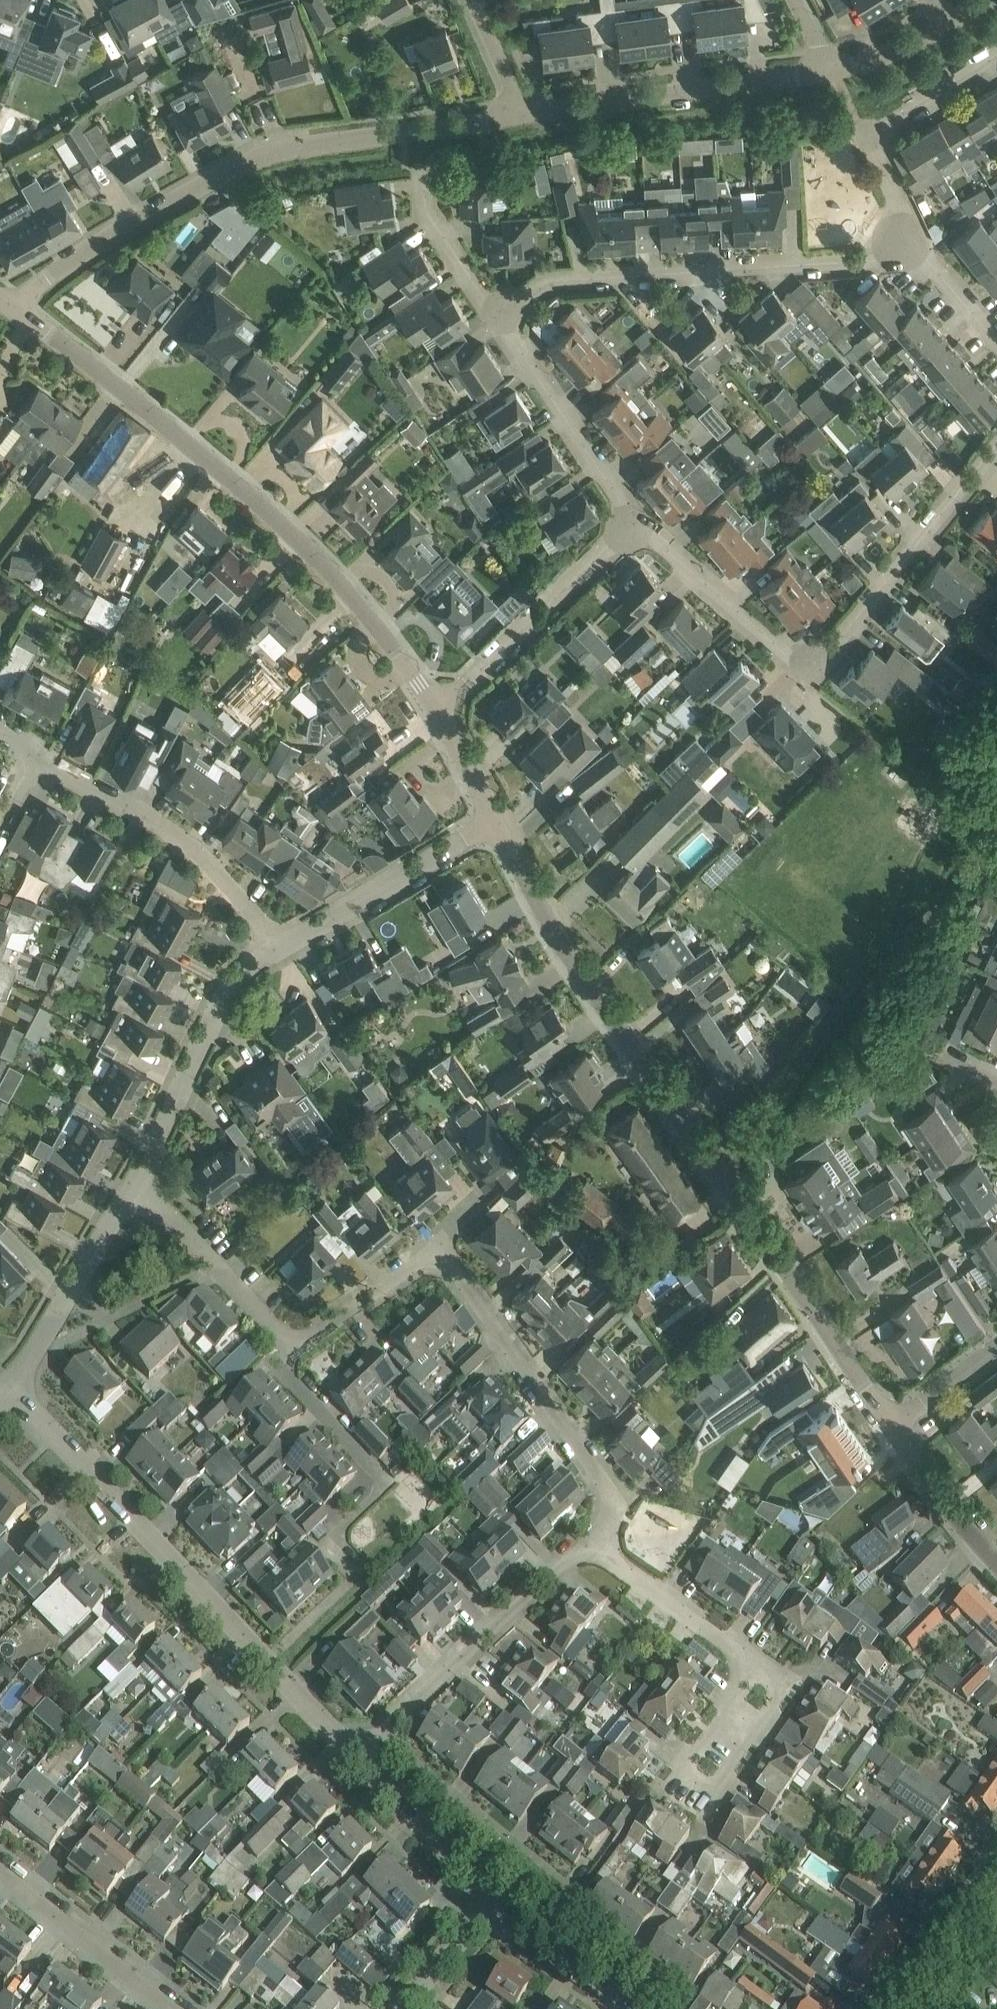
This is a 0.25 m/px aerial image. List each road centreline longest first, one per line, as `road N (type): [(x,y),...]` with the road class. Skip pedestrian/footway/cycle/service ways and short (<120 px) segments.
road 1 (residential): [(892,1427),(587,987),(493,824)]
road 2 (residential): [(436,709),(355,599),(264,511),(15,309)]
road 3 (residential): [(15,309),(27,293),(138,220),(253,159),(522,115)]
road 4 (residential): [(356,1756),(8,1385)]
road 5 (residential): [(294,1345),(416,1263),(445,1262),(600,1475),(605,1506),(592,1536)]
road 6 (residential): [(495,316),(537,284),(569,276),(866,260),(911,240)]
road 7 (residential): [(592,1536),(762,1672),(766,1698),(701,1796)]
road 8 (residential): [(356,1756),(592,1536)]
road 9 (residential): [(522,115),(832,73)]
road 10 (residential): [(274,945),(208,866),(152,819),(36,755)]
road 11 (residential): [(812,666),(830,657),(996,454)]
road 12 (residential): [(274,945),(244,969),(208,1024),(132,1176)]
road 13 (residential): [(436,709),(636,527)]
road 14 (residential): [(911,240),(863,137),(996,55)]
road 15 (residential): [(636,527),(495,316)]
road 16 (residential): [(493,824),(274,945)]
road 17 (residential): [(342,1520),(382,1484),(271,1364),(294,1345)]
road 18 (residential): [(132,1176),(8,1385)]
road 19 (residential): [(294,1345),(132,1176)]
road 20 (residential): [(812,666),(790,658),(636,527)]
road 21 (residential): [(171,2008),(0,1873)]
road 22 (residential): [(494,1903),(356,1756)]
road 23 (residential): [(645,2008),(494,1903)]
road 24 (residential): [(832,73),(938,31),(990,0)]
road 25 (residential): [(996,1563),(892,1427)]
road 26 (tertiary): [(899,2008),(996,1870)]
road 27 (residential): [(495,316),(425,210),(426,176)]
road 28 (residential): [(403,2008),(494,1903)]
road 29 (residential): [(996,340),(911,240)]
road 30 (residential): [(892,1427),(996,1347)]
road 31 (residential): [(493,824),(436,709)]
road 32 (residential): [(522,115),(471,0)]

